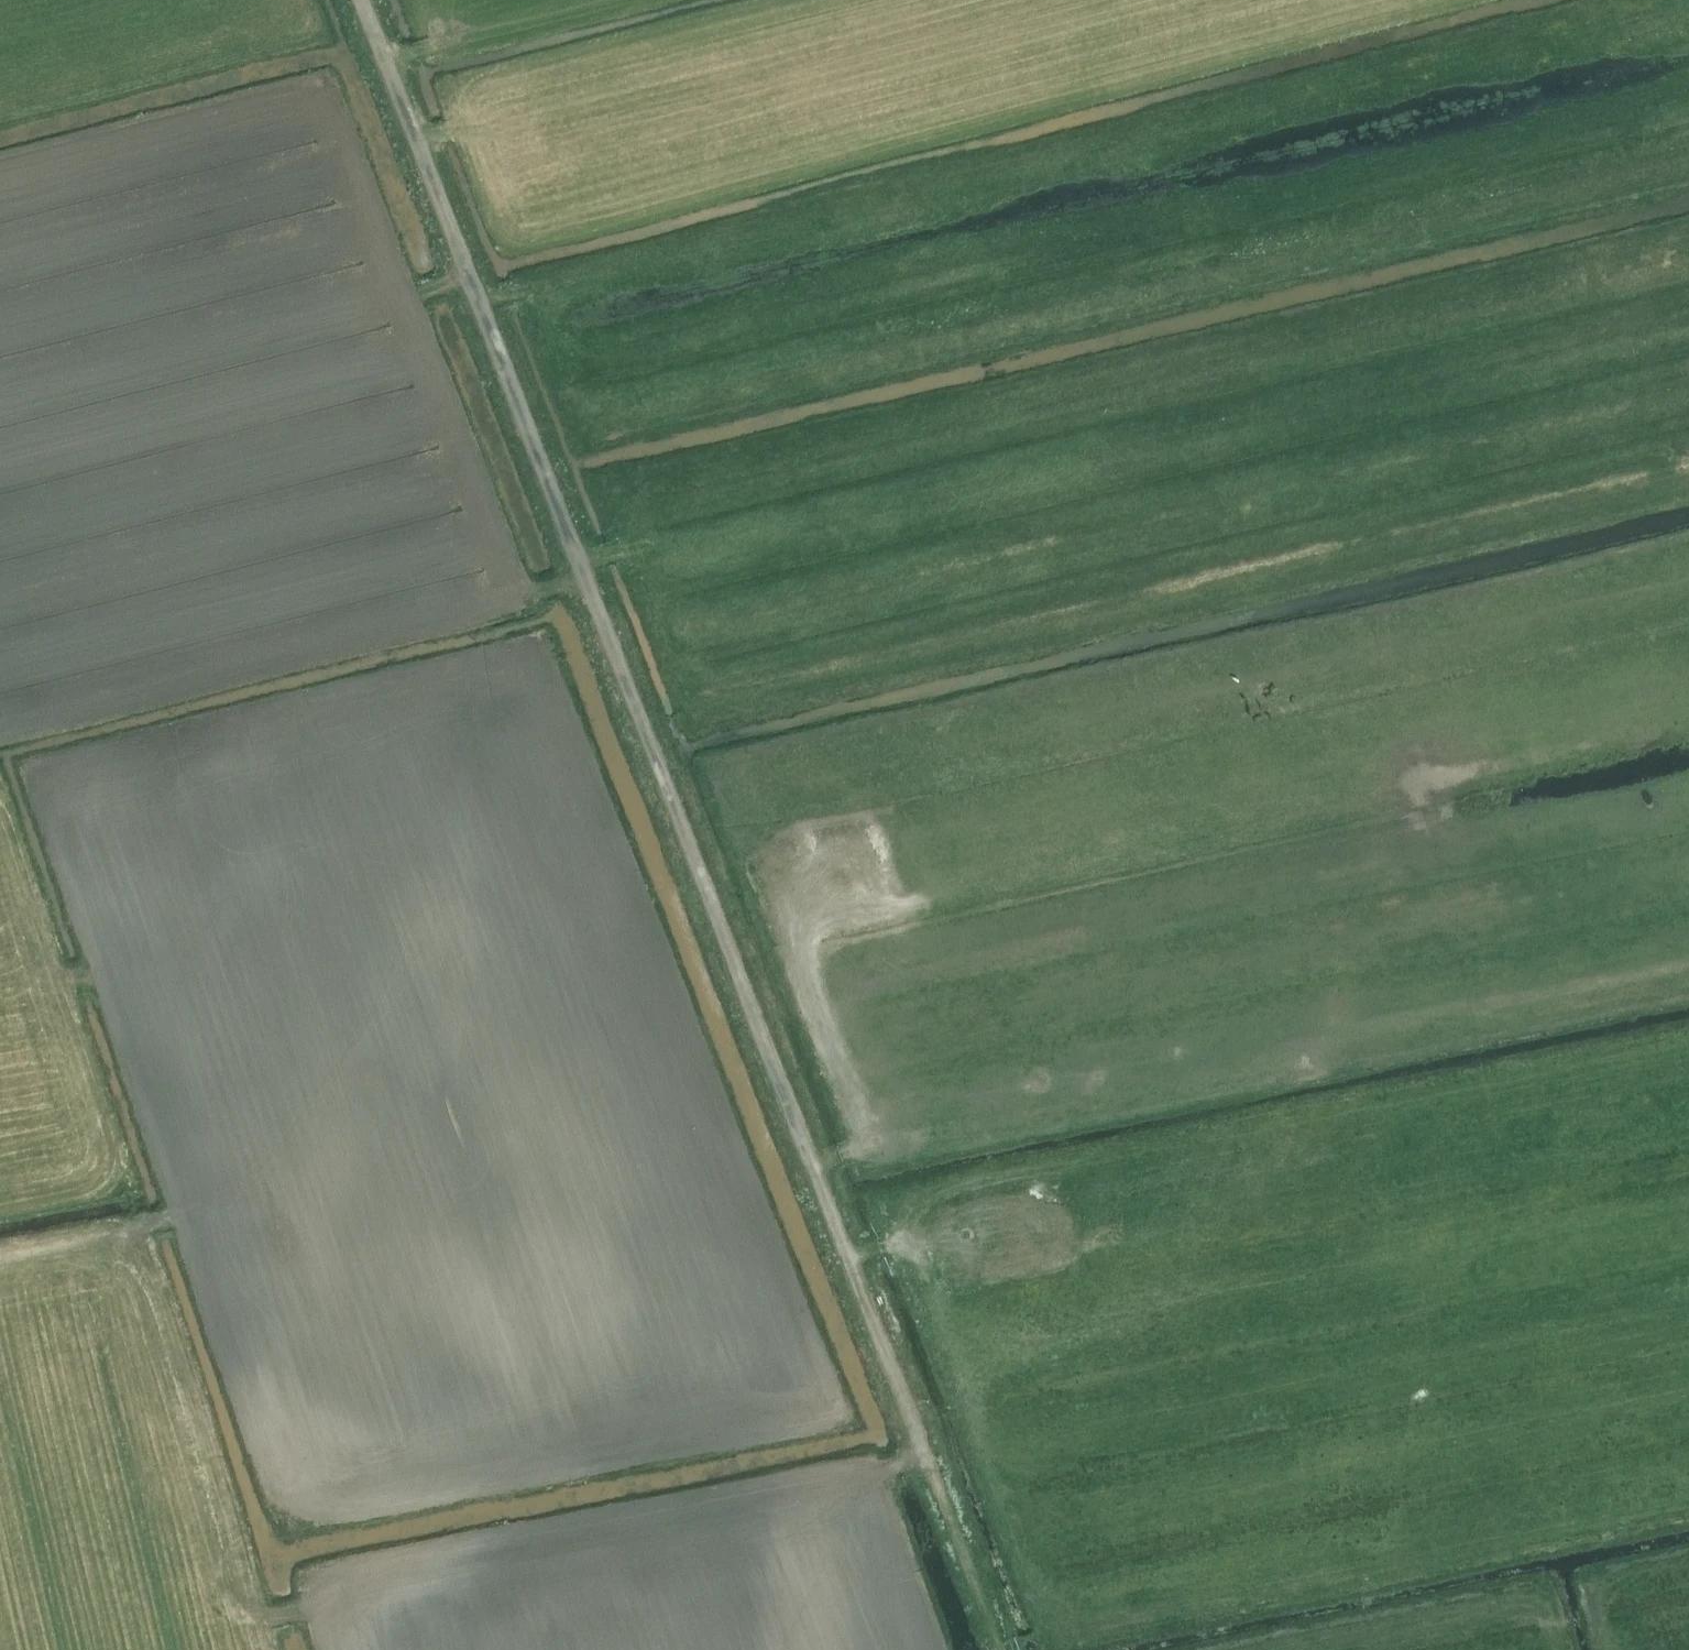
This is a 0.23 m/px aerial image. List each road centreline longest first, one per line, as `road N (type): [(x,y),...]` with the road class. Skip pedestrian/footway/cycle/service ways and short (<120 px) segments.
road 1 (track): [(361,0),(1004,1649)]

